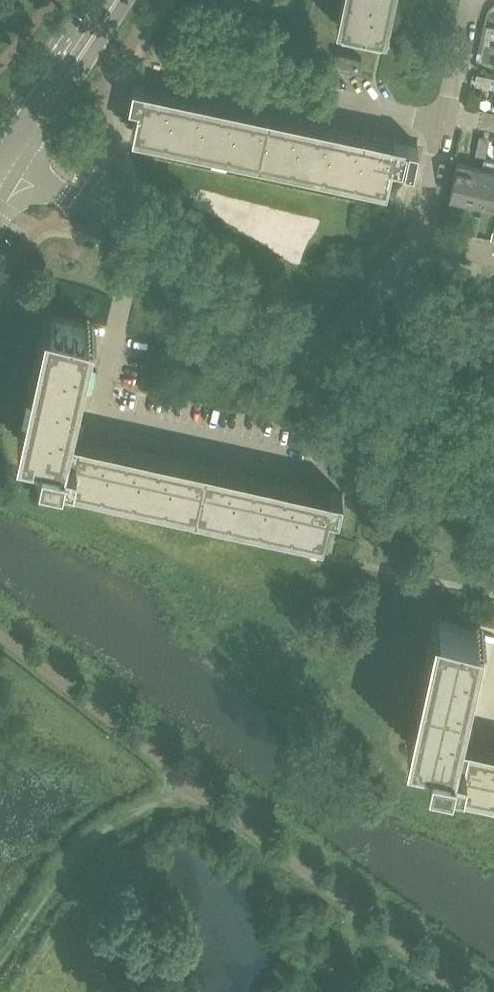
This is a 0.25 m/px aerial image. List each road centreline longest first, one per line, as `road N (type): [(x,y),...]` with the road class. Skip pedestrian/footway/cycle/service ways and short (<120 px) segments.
road 1 (unclassified): [(457,991),(0,634)]
road 2 (residential): [(442,128),(184,84)]
road 3 (residential): [(493,511),(311,367)]
road 4 (residential): [(311,367),(147,235)]
road 5 (residential): [(311,367),(415,244)]
road 6 (tertiary): [(45,132),(128,0)]
road 7 (residential): [(147,235),(132,210),(45,132)]
road 8 (residential): [(25,167),(78,204),(147,235)]
road 9 (tertiary): [(93,0),(21,110)]
road 10 (residential): [(442,128),(470,0)]

